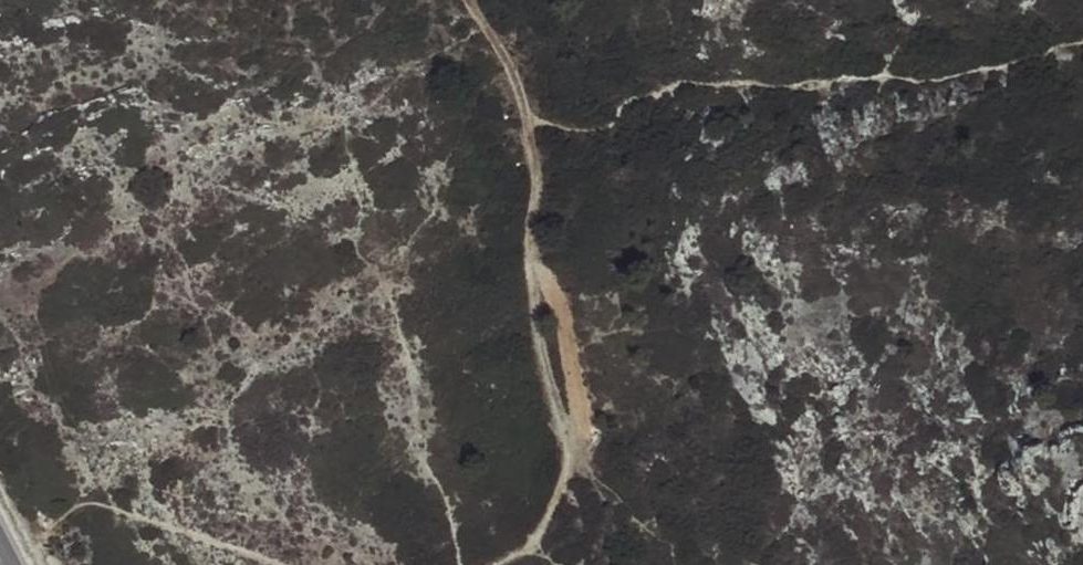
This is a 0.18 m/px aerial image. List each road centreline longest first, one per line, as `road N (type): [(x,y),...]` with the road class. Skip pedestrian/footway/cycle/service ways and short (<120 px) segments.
road 1 (track): [(1082,40),(1058,40),(1005,70),(910,83),(877,76),(797,85),(694,77),(626,104),(603,127),(524,117)]
road 2 (track): [(524,117),(535,175),(527,261),(569,461),(535,546),(503,564)]
road 3 (track): [(275,564),(88,503),(13,564)]
road 4 (track): [(524,117),(510,55),(468,0)]

